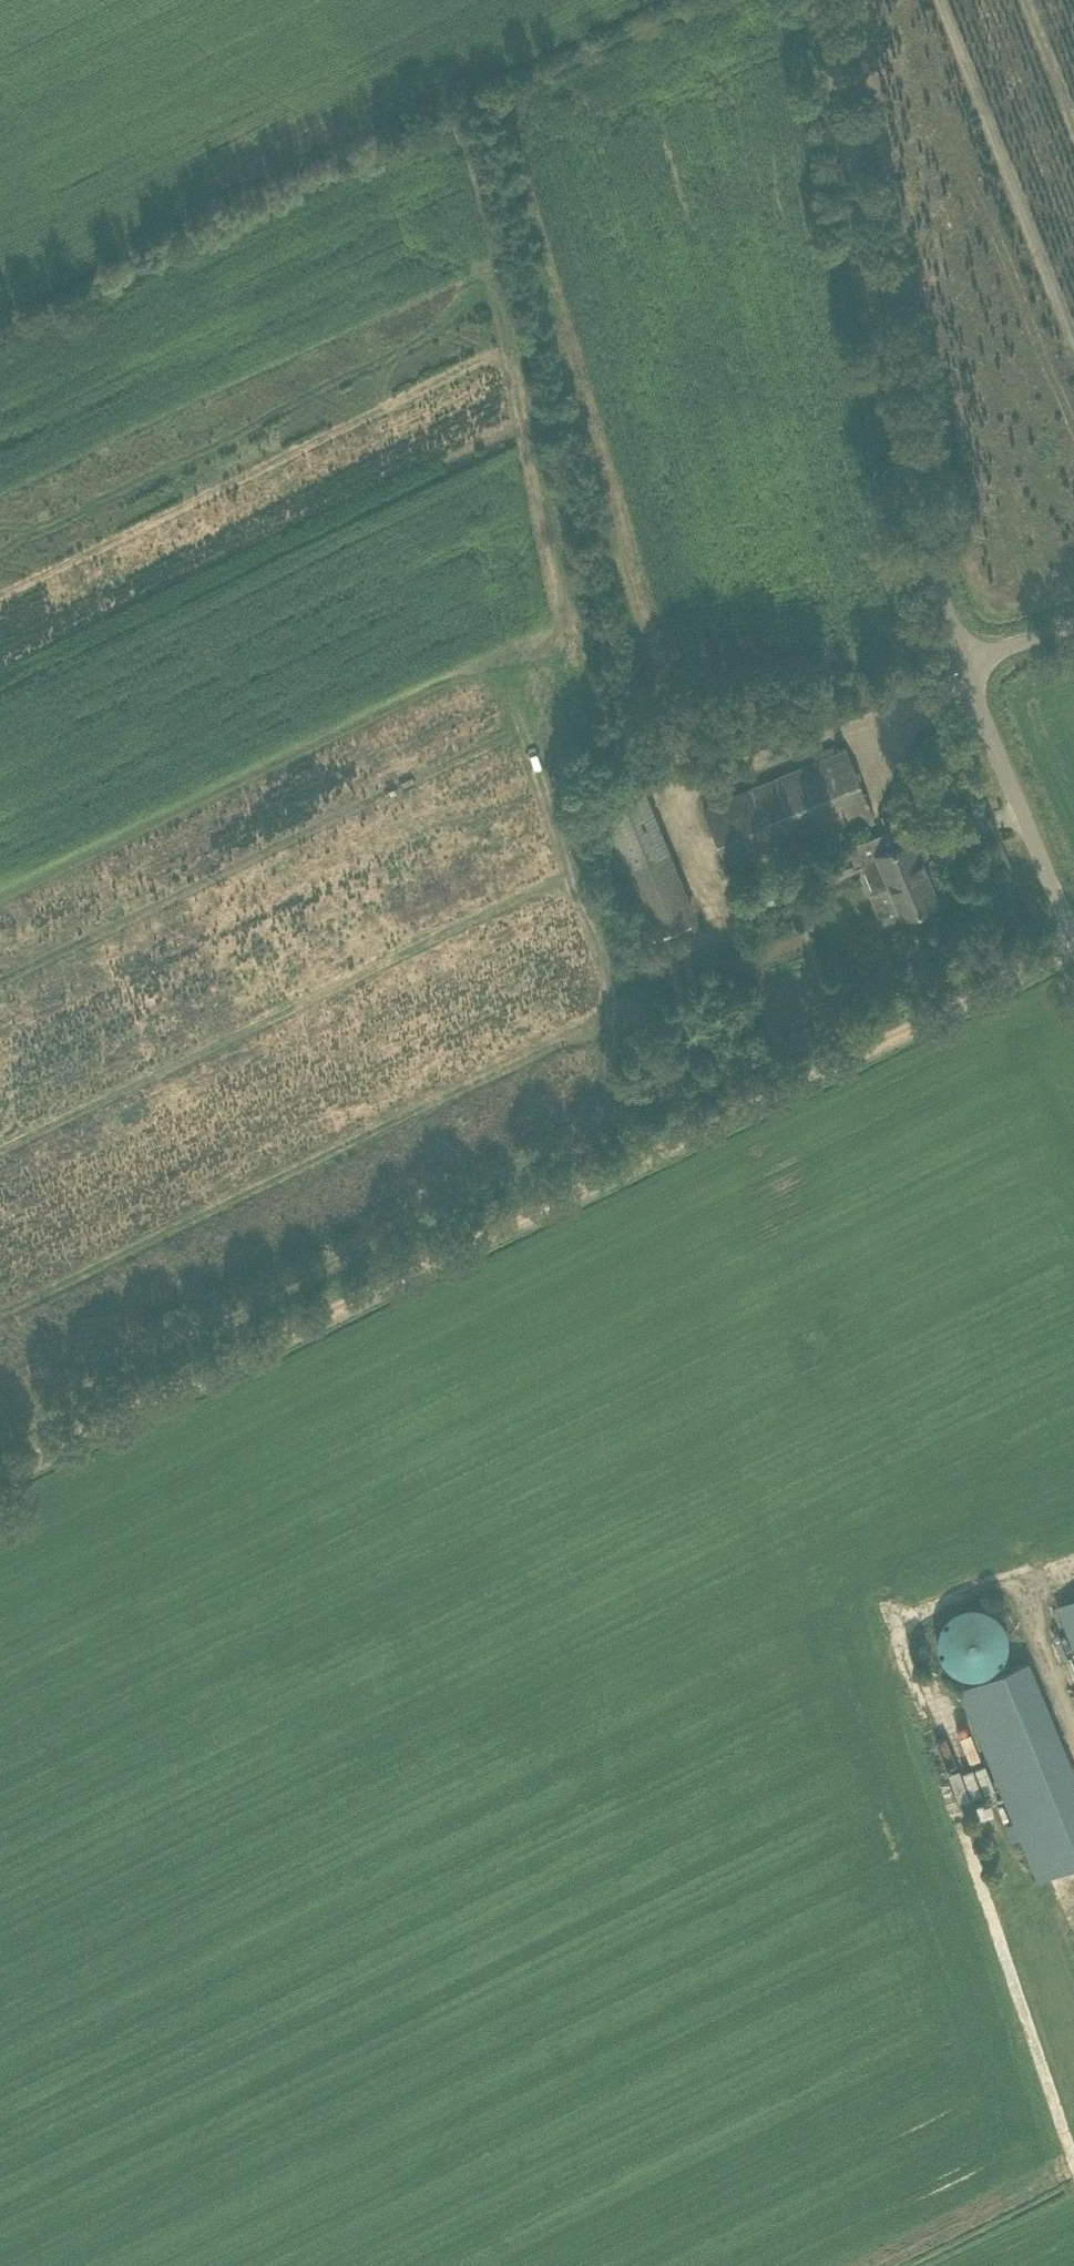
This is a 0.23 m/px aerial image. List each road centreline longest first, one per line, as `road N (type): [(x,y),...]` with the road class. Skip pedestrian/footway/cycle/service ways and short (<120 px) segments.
road 1 (track): [(0,1468),(1073,945)]
road 2 (unclassified): [(967,662),(914,498),(820,0)]
road 3 (unclassified): [(1073,940),(967,662)]

